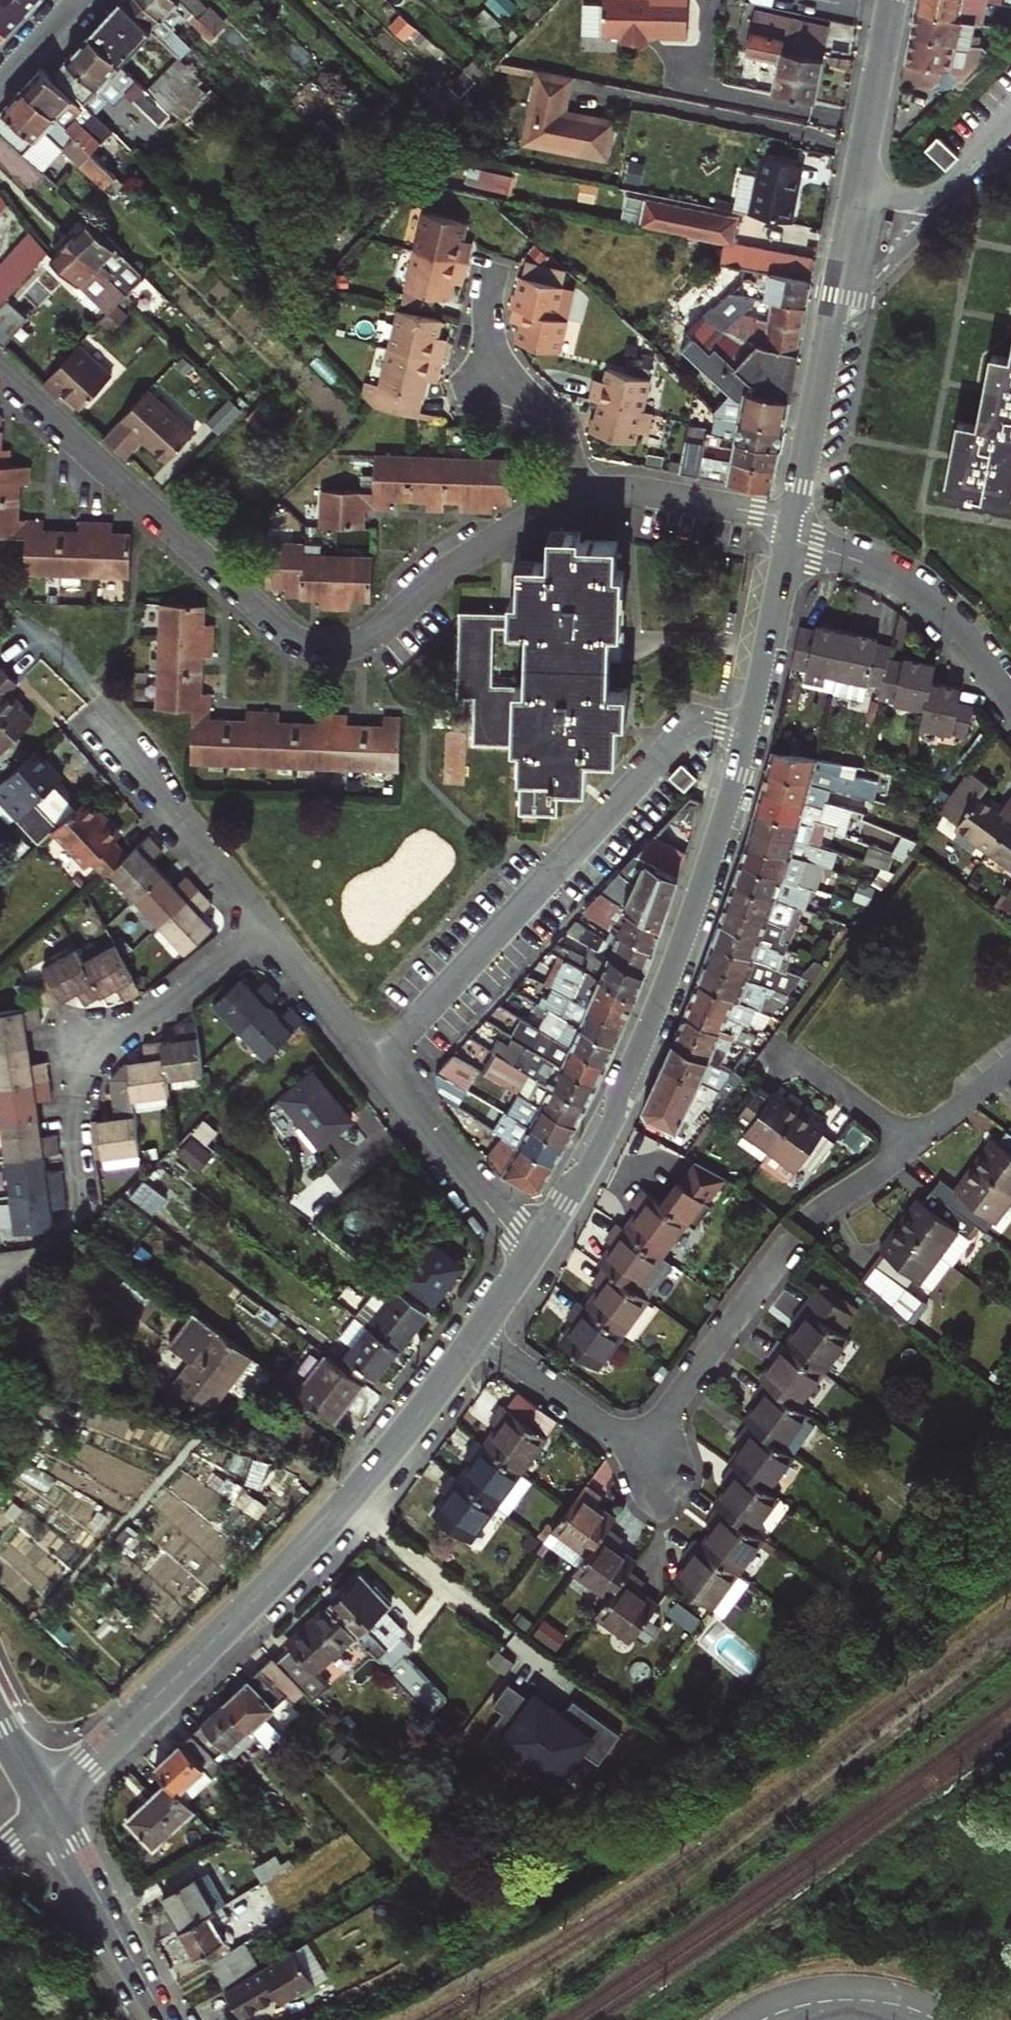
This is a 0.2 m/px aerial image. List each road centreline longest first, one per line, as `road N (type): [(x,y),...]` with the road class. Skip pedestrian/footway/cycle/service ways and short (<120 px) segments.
road 1 (residential): [(580,496),(474,553),(363,645),(315,648),(264,617),(0,372)]
road 2 (tertiary): [(46,1800),(311,1543),(478,1336)]
road 3 (tertiary): [(529,1257),(600,1141),(658,1012),(747,730)]
road 4 (tertiary): [(794,518),(892,0)]
road 5 (residential): [(747,730),(708,723),(689,729),(378,1066)]
road 6 (residential): [(478,1336),(640,1450),(792,1238)]
road 7 (residential): [(268,927),(73,1075),(90,1190)]
road 8 (residential): [(1010,703),(925,596),(865,561),(790,538)]
road 9 (residential): [(268,927),(134,760),(102,698)]
road 10 (residential): [(580,496),(556,419),(502,370),(489,345),(494,268)]
road 11 (residential): [(1010,1067),(807,1221)]
road 12 (primary): [(46,1800),(165,2019)]
road 13 (residential): [(529,1257),(378,1066)]
road 14 (residential): [(794,518),(629,489),(580,496)]
road 15 (tertiary): [(747,730),(790,538)]
road 16 (residential): [(762,2019),(854,1998),(938,2019)]
road 17 (residential): [(378,1066),(268,927)]

